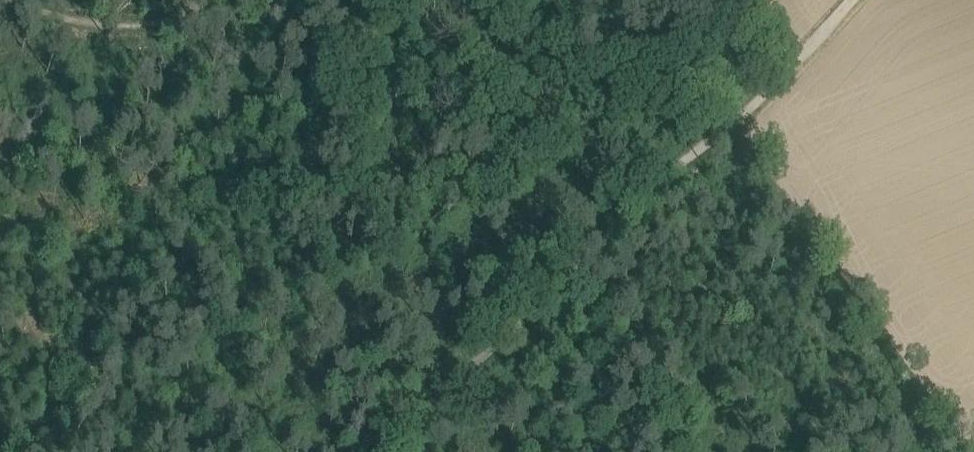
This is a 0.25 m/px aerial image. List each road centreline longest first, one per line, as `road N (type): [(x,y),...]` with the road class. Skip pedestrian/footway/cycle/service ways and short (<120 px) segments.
road 1 (track): [(416,451),(850,0)]

